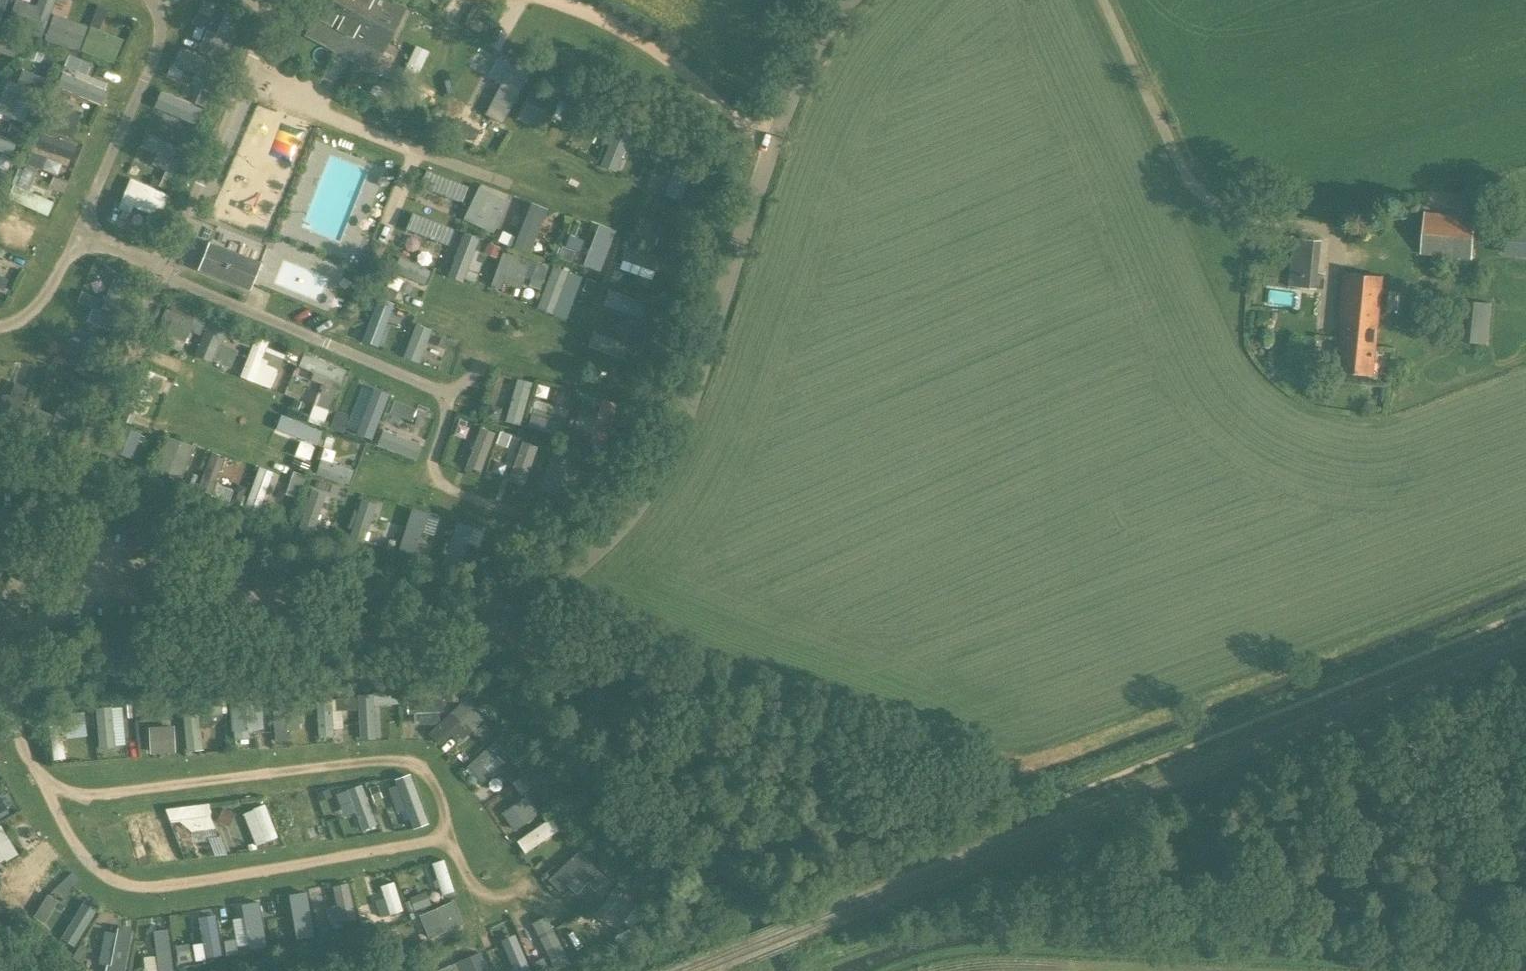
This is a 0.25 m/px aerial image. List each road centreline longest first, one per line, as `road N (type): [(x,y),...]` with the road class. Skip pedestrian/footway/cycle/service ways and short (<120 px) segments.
road 1 (track): [(160,273),(7,613),(19,741),(91,865),(144,890),(438,841),(446,832),(422,765),(395,757),(63,791)]
road 2 (tertiary): [(0,661),(423,635),(477,624),(567,575),(631,513),(680,428),(784,115),(817,41),(851,0)]
road 3 (track): [(434,459),(451,395),(79,234),(22,319),(0,319)]
road 4 (track): [(160,273),(248,78),(475,174),(561,200)]
road 5 (track): [(774,144),(629,32),(556,0)]
road 6 (track): [(159,41),(79,234)]

